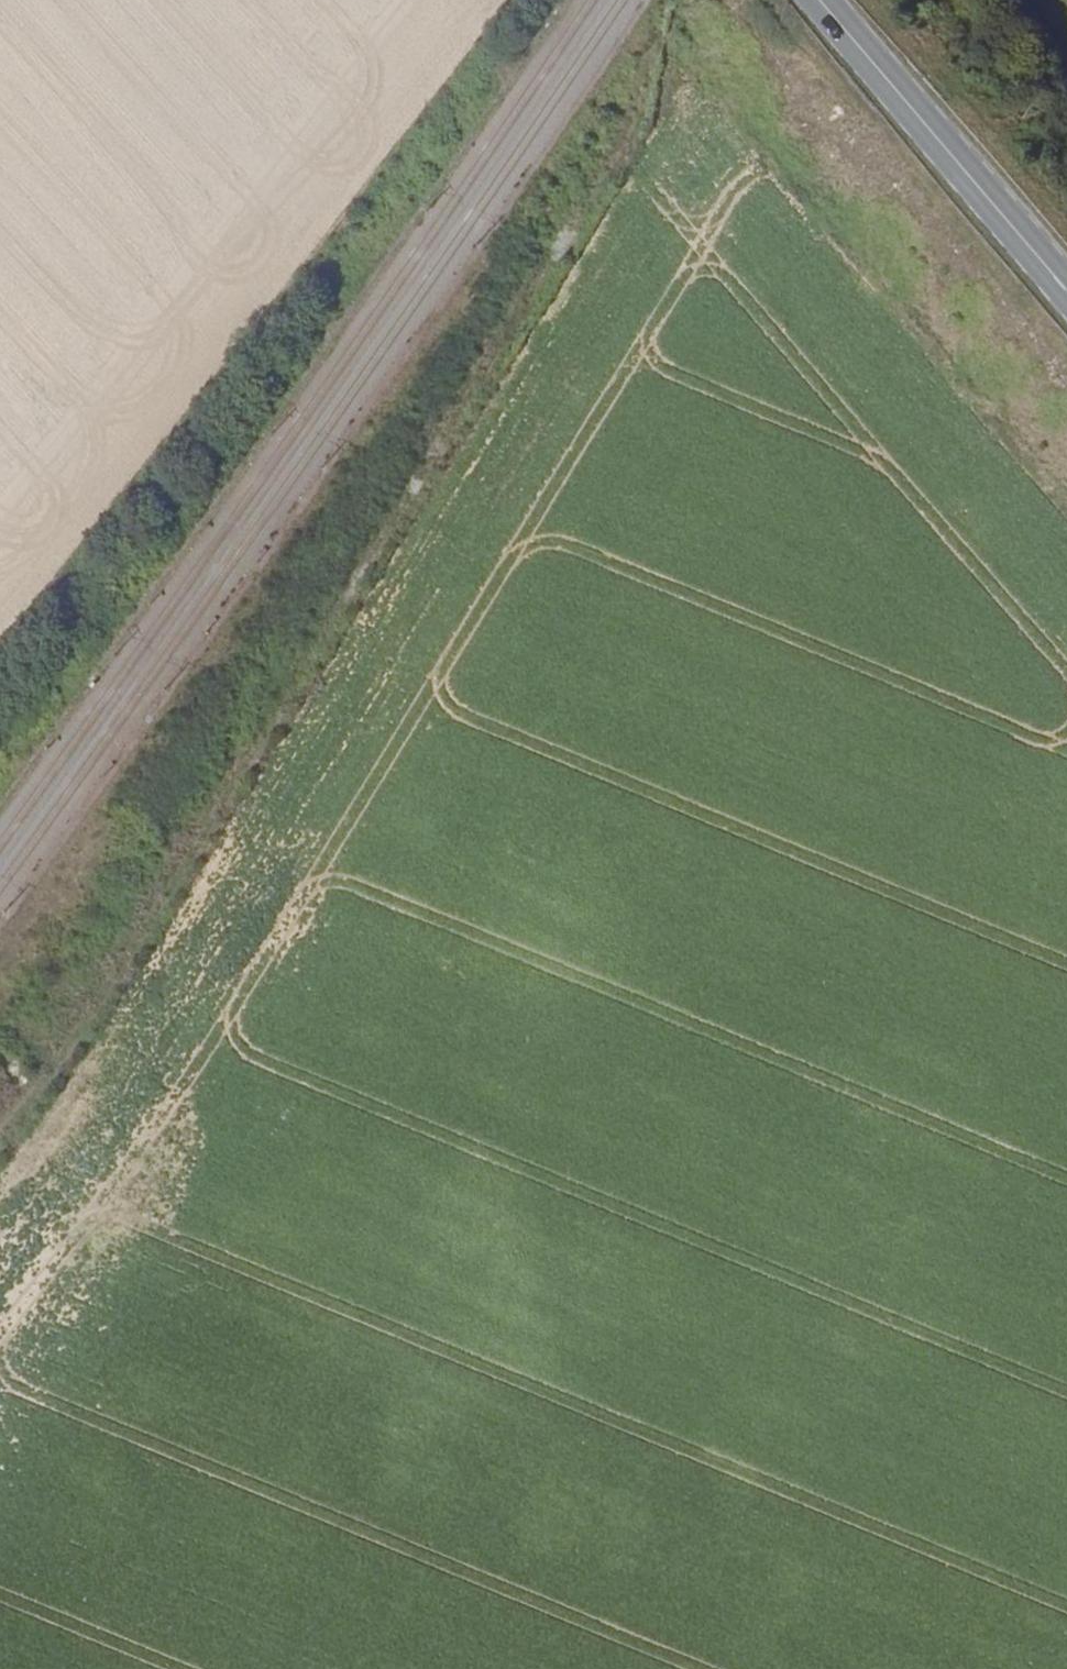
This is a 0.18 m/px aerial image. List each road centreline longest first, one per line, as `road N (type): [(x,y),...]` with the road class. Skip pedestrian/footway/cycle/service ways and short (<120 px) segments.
road 1 (primary): [(1066,291),(821,0)]

